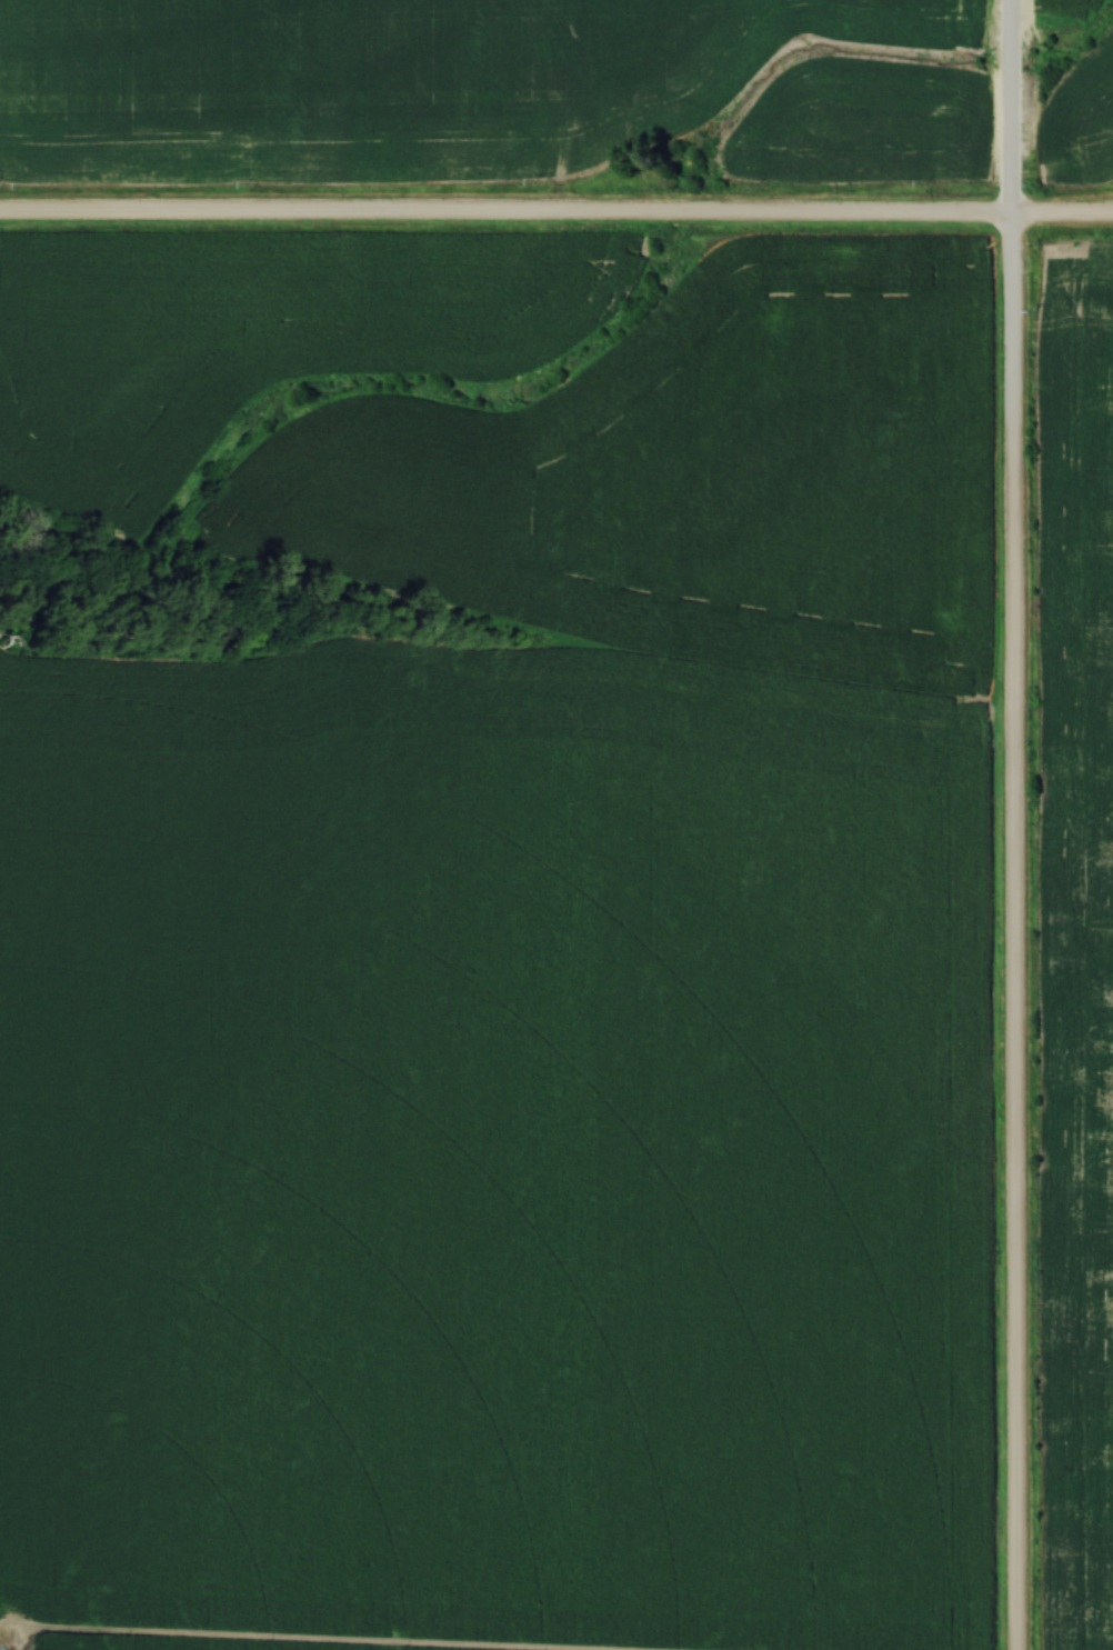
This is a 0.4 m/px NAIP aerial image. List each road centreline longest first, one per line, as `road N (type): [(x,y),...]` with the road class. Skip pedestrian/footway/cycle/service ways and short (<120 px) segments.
road 1 (residential): [(1011,1649),(1012,0)]
road 2 (residential): [(1112,216),(0,213)]

